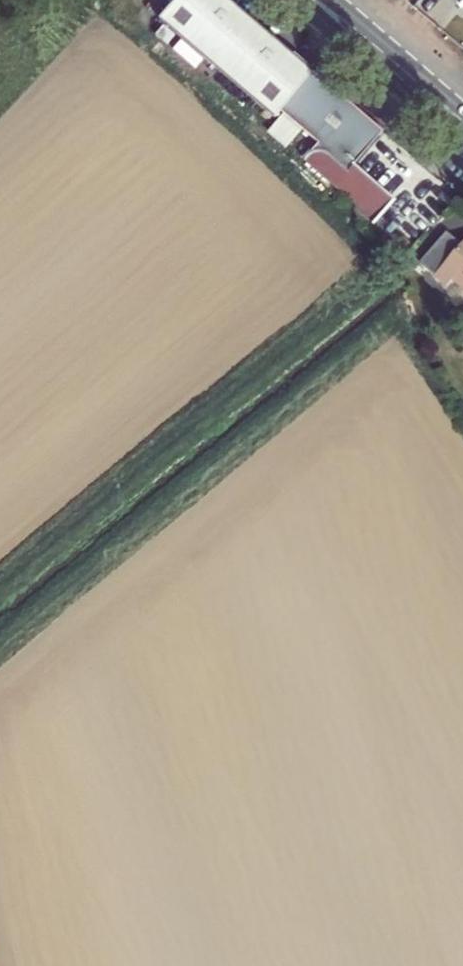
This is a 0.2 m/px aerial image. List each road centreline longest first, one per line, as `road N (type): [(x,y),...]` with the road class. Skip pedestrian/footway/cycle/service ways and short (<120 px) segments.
road 1 (primary): [(462,126),(316,0)]

